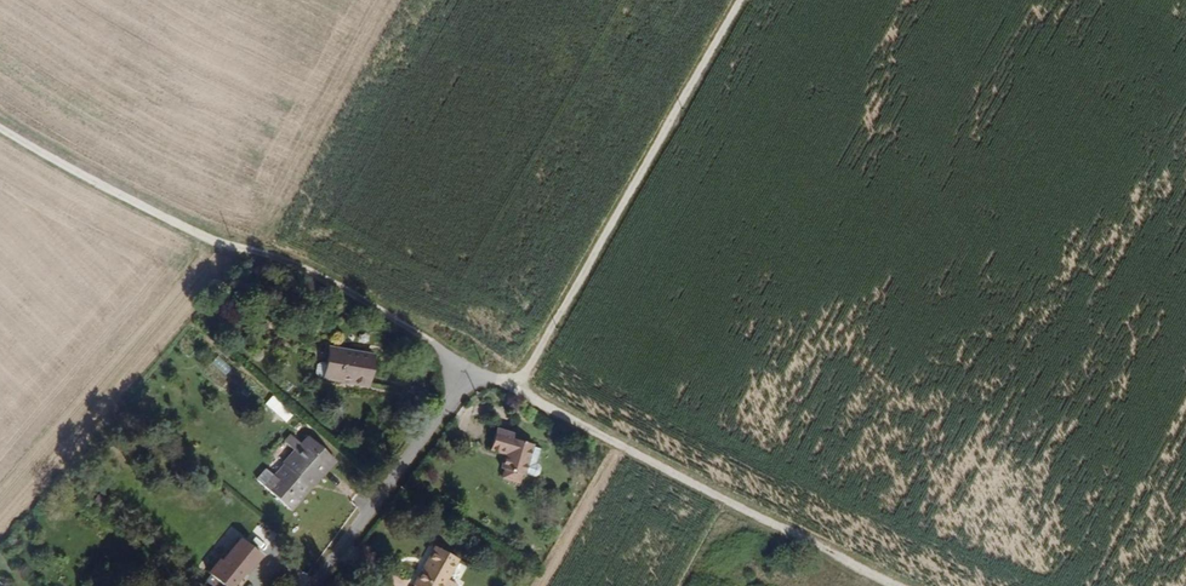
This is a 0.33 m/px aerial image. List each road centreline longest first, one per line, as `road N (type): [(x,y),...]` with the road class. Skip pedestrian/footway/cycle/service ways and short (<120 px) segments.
road 1 (track): [(0,128),(198,234),(302,268),(429,339),(470,375),(516,389)]
road 2 (track): [(516,389),(740,0)]
road 3 (track): [(516,389),(900,585)]
road 4 (residential): [(313,585),(470,375)]

